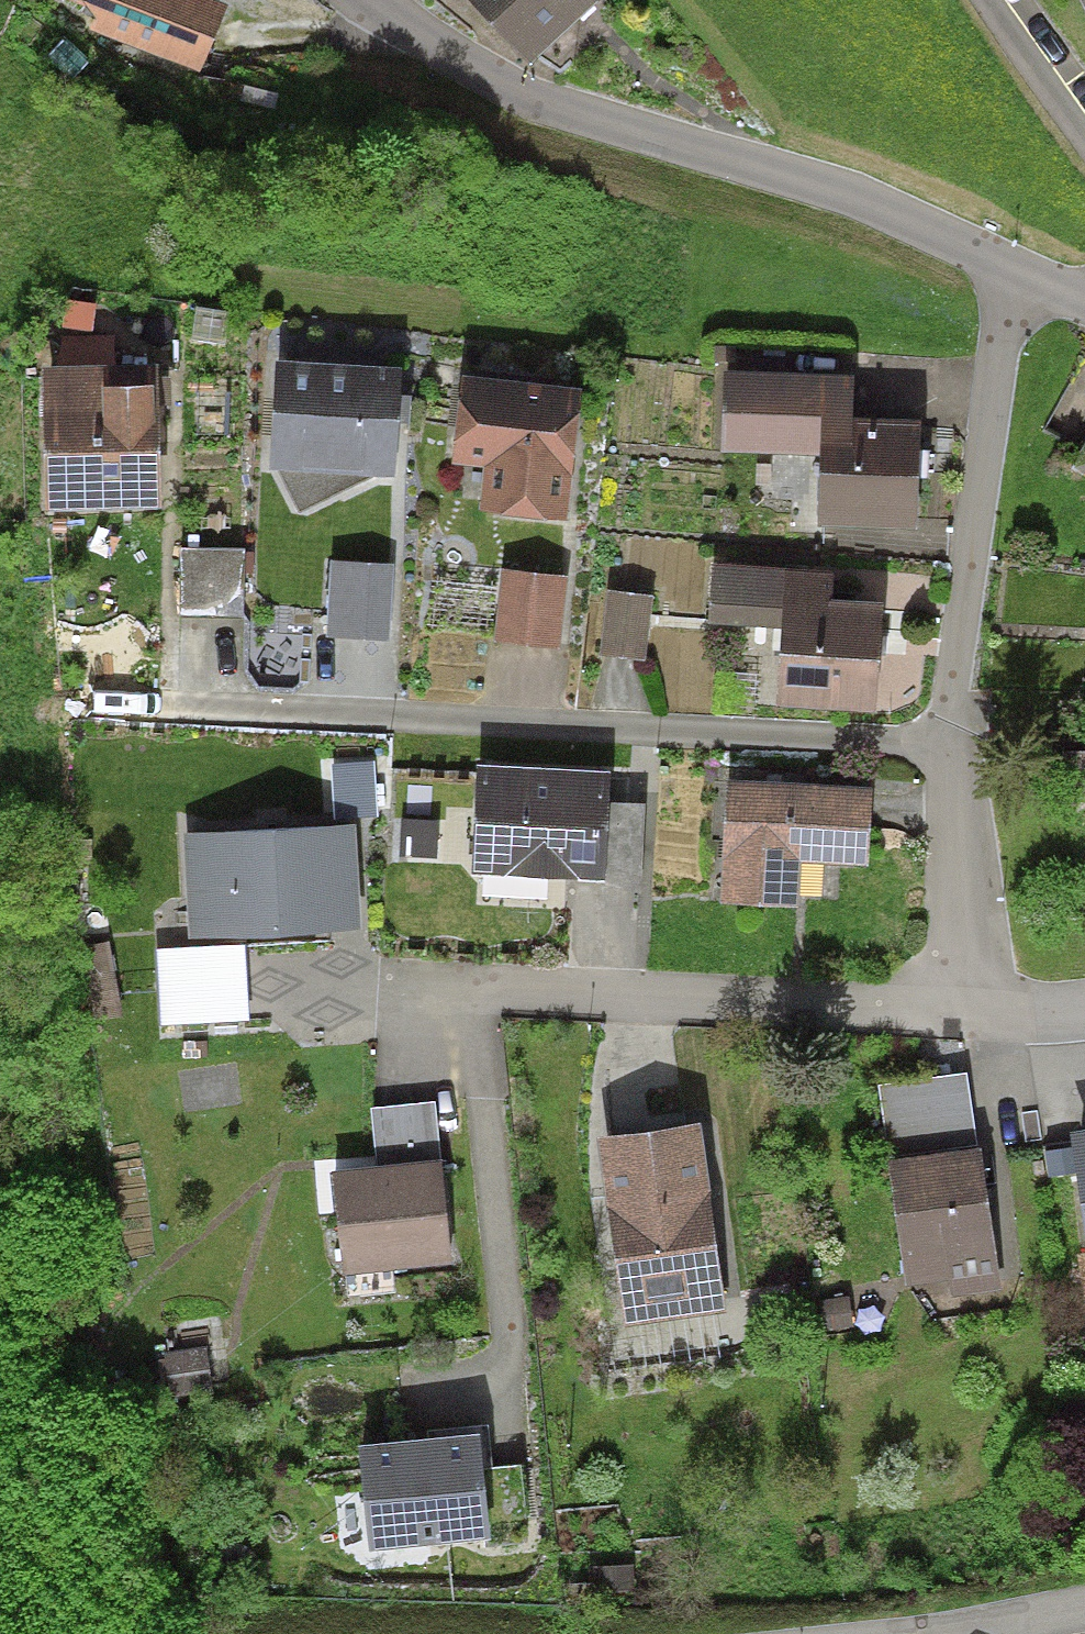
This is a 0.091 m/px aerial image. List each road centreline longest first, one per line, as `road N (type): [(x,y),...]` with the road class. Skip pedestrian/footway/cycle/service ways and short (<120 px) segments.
road 1 (residential): [(1023,272),(952,701),(975,1012)]
road 2 (residential): [(365,0),(492,78),(567,108),(837,187),(1023,272)]
road 3 (residential): [(1084,1607),(926,1633)]

